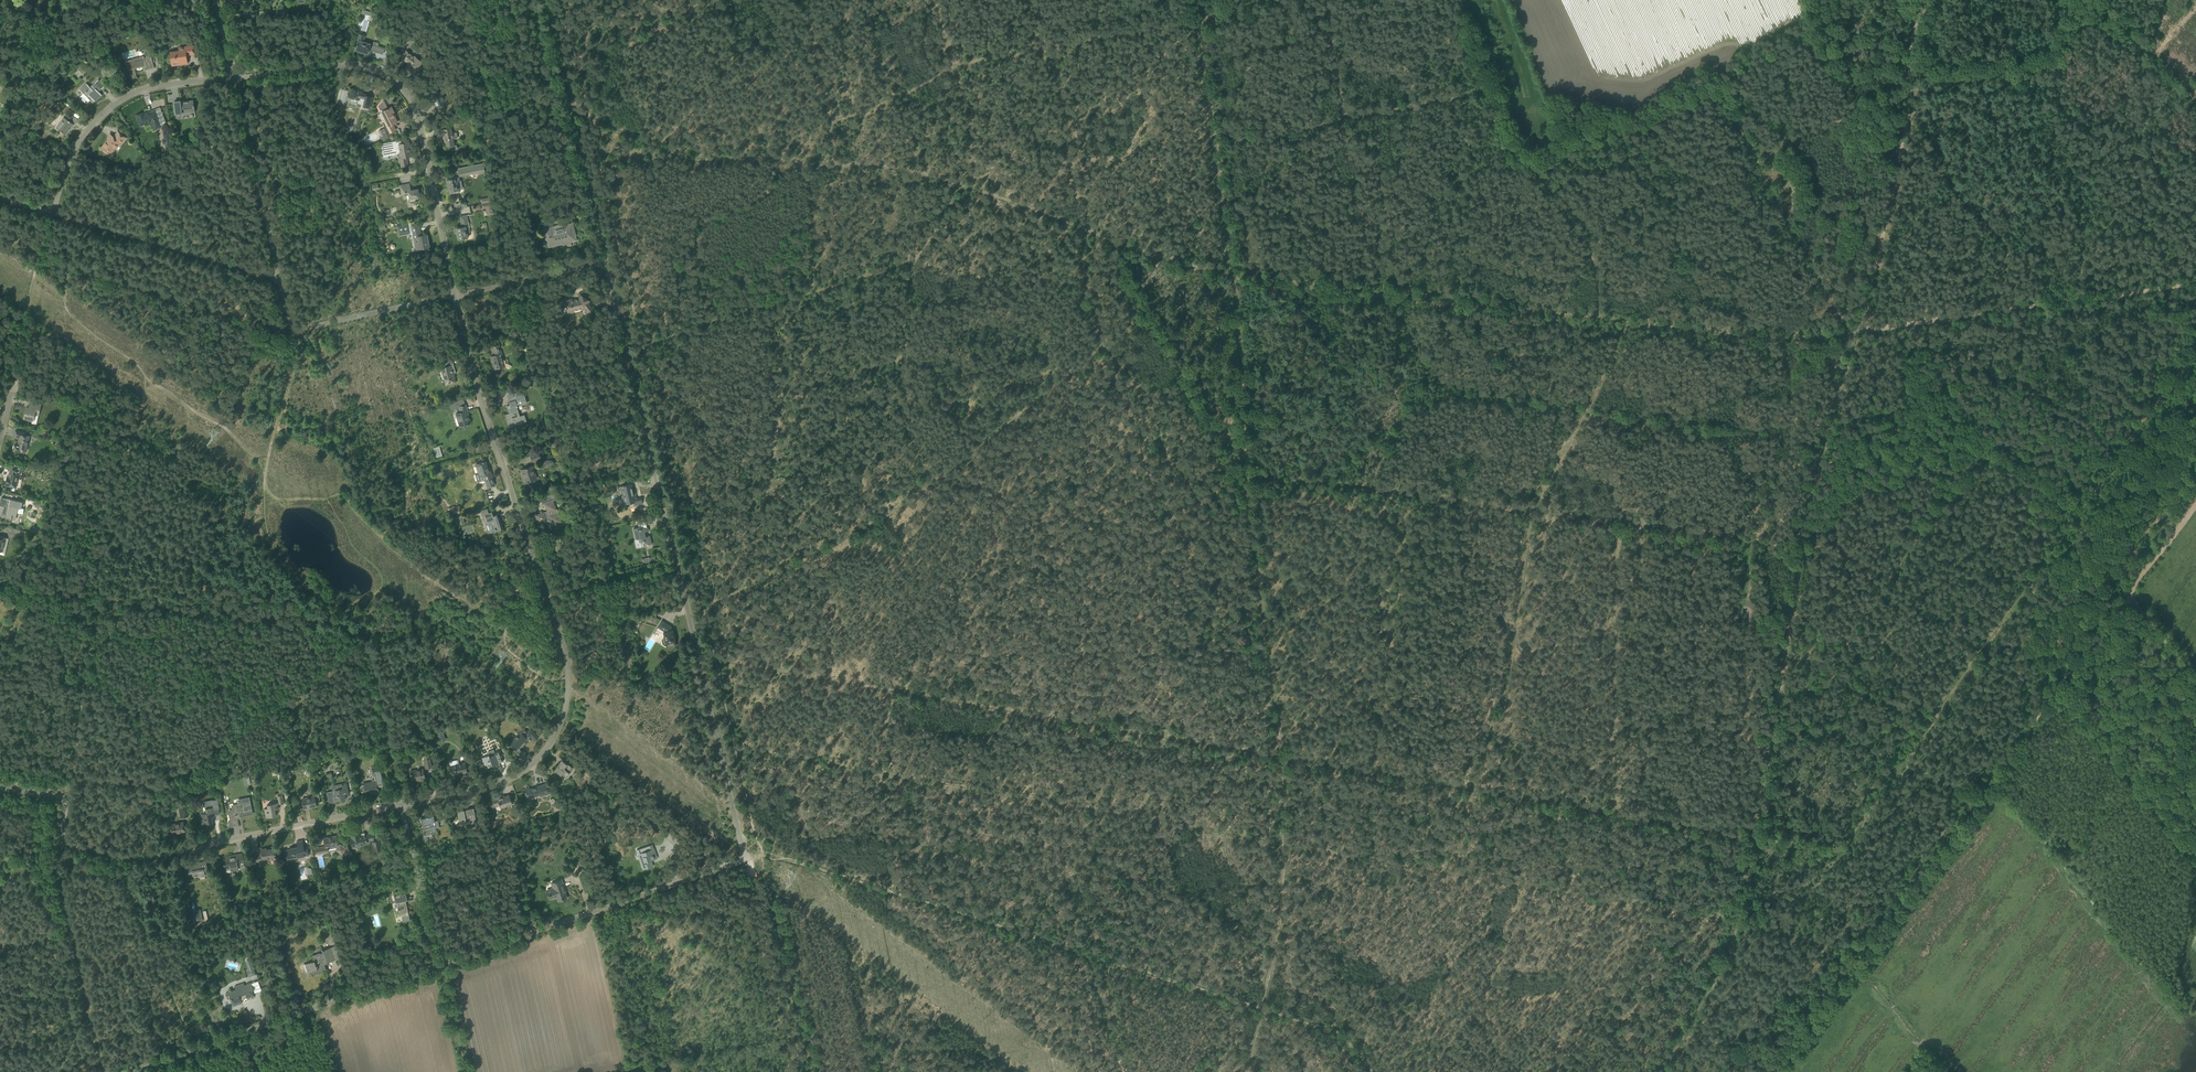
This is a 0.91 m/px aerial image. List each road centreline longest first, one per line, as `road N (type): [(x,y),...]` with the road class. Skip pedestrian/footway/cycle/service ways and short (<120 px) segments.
road 1 (unclassified): [(439,965),(746,860),(606,265)]
road 2 (track): [(1235,271),(1255,541),(1283,763),(1281,914),(1260,1003)]
road 3 (track): [(762,855),(1333,1028),(1374,1071)]
road 4 (unclassified): [(405,801),(521,770),(558,731),(570,689),(569,655),(456,298)]
road 5 (track): [(1731,922),(1820,448),(1859,329)]
road 6 (unclassified): [(456,298),(423,122),(410,91),(366,64),(232,79)]
road 7 (track): [(1235,271),(1588,313)]
road 8 (unclassified): [(61,844),(155,855),(405,801)]
road 9 (track): [(1859,329),(2195,280)]
road 10 (track): [(1859,329),(1921,0)]
road 11 (unclassified): [(128,1071),(439,965)]
road 12 (track): [(1588,313),(1750,335),(1859,329)]
road 13 (unclassified): [(53,216),(69,160),(108,109),(148,90),(232,79)]
road 14 (unclassified): [(279,279),(53,216)]
road 15 (unclassified): [(279,279),(232,79)]
road 16 (unclassified): [(291,334),(456,298)]
road 17 (unclassified): [(439,965),(405,801)]
road 18 (unclassified): [(456,298),(606,265)]
road 19 (track): [(547,0),(572,122)]
road 20 (track): [(2195,498),(2128,596)]

